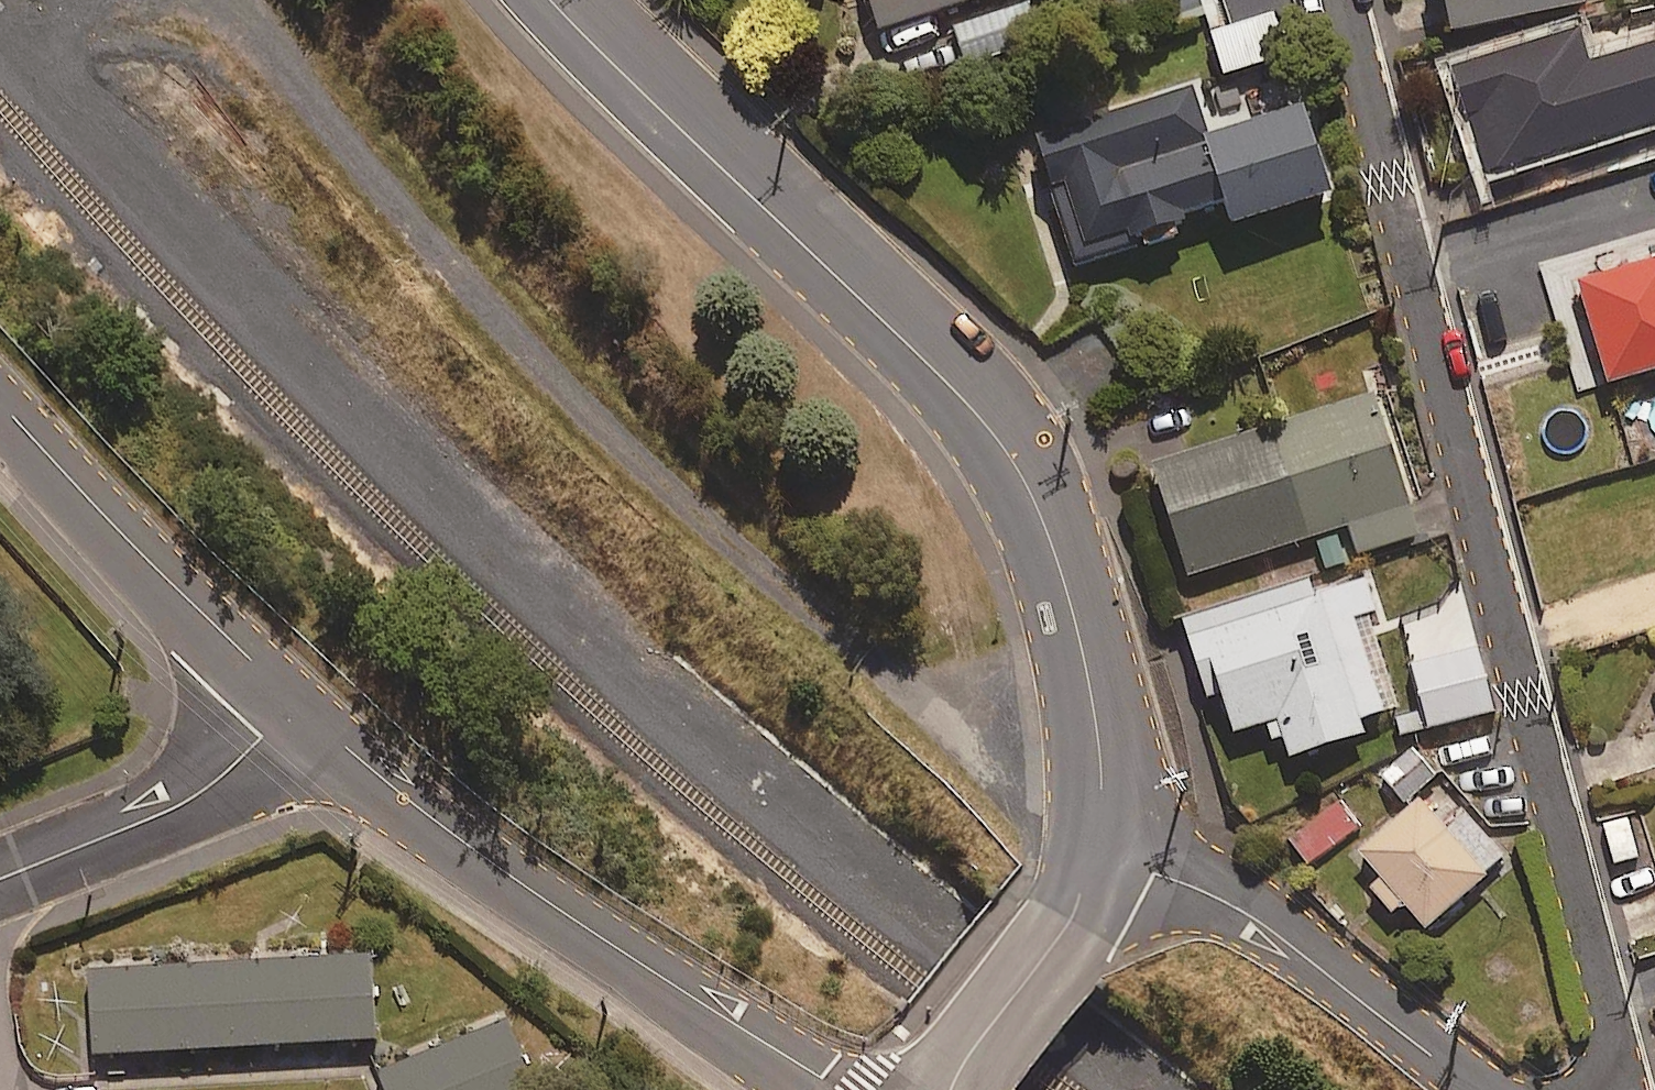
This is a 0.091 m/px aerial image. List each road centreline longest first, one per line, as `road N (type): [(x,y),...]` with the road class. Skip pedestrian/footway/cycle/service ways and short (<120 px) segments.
road 1 (track): [(227,0),(611,438),(864,651),(1102,790)]
road 2 (residential): [(1623,1089),(1528,694),(1340,0)]
road 3 (residential): [(552,0),(1007,450),(1043,523),(1087,672),(1102,790),(1096,848)]
road 4 (residential): [(293,705),(498,867),(845,1089)]
road 5 (residential): [(1489,1089),(1242,911),(1096,848)]
road 6 (residential): [(0,400),(169,585),(293,705)]
road 7 (residential): [(0,879),(190,799),(293,705)]
road 8 (residential): [(1096,848),(1073,917),(952,1089)]

